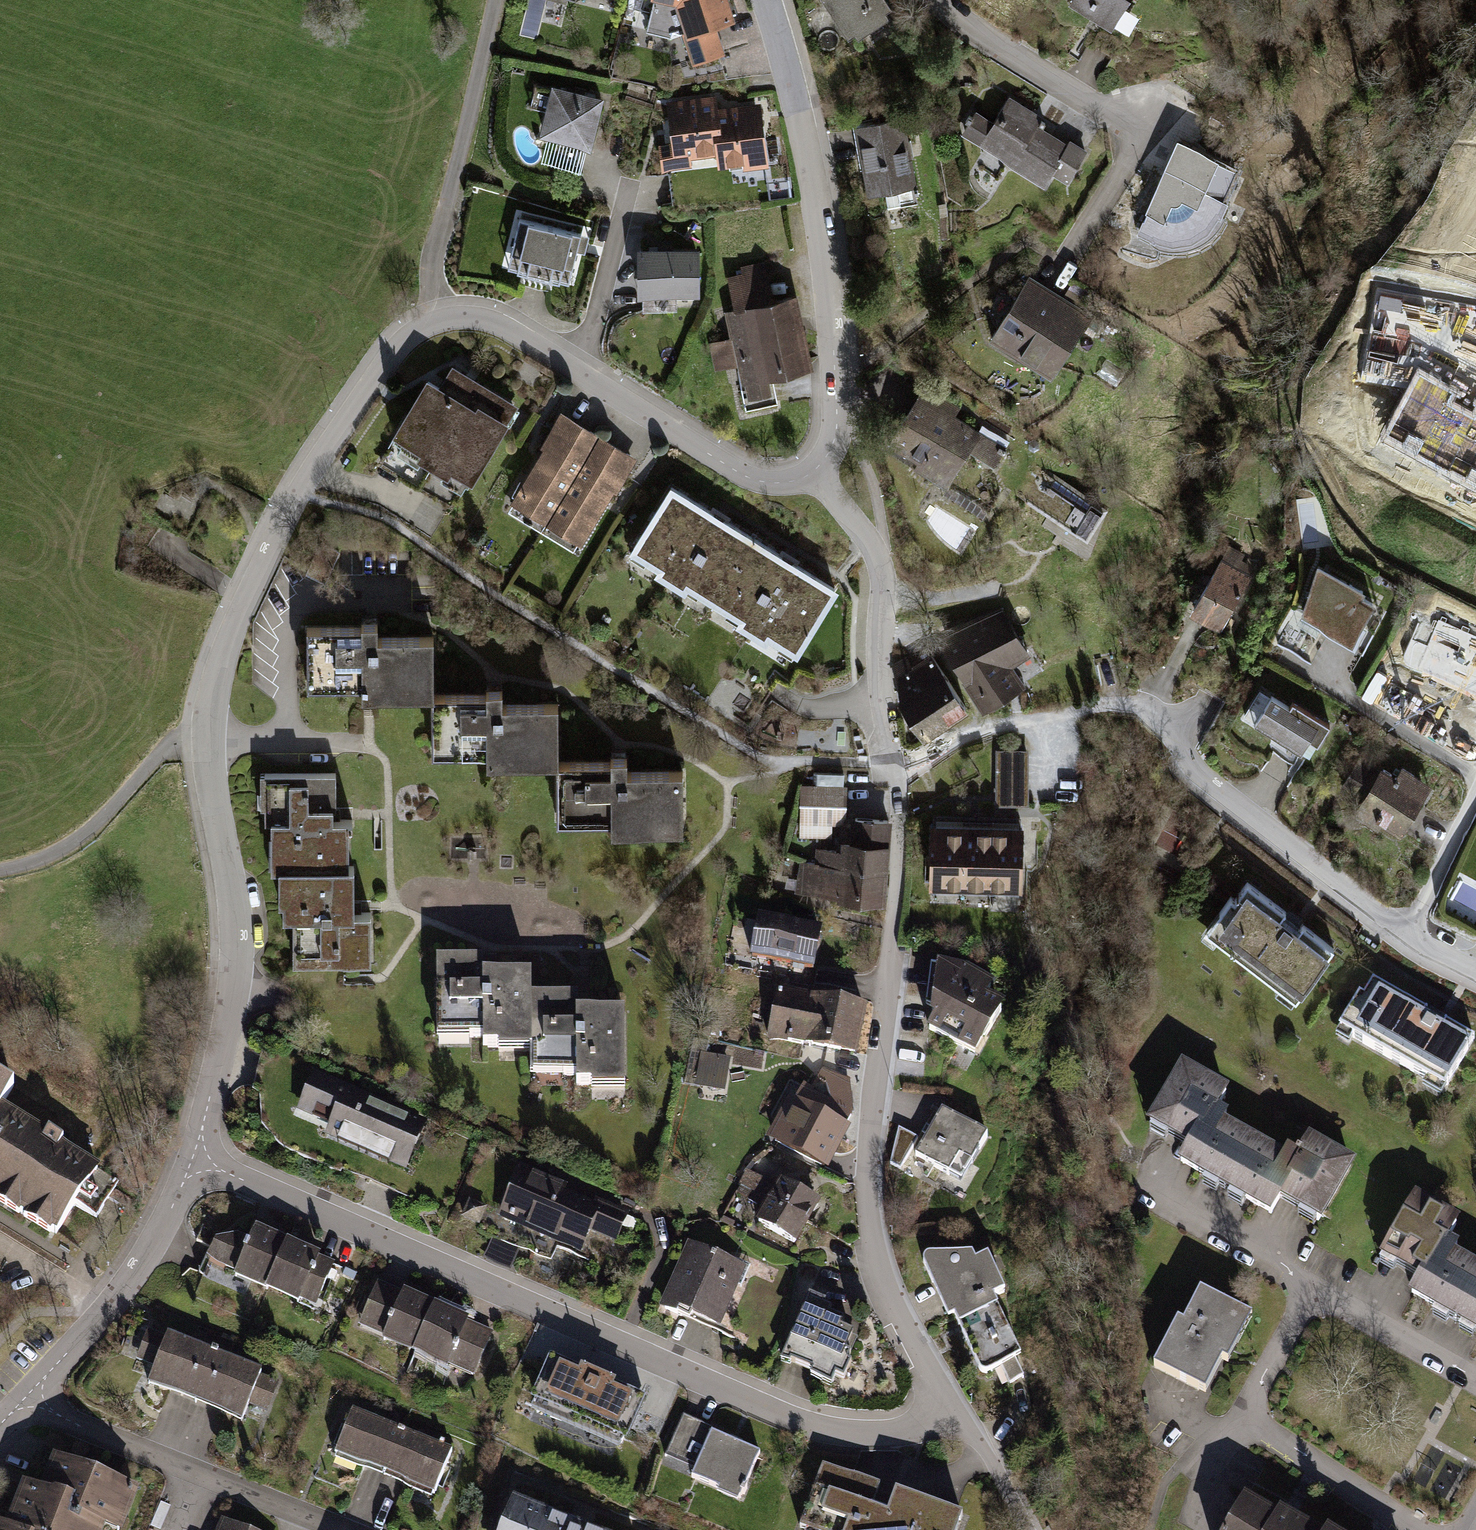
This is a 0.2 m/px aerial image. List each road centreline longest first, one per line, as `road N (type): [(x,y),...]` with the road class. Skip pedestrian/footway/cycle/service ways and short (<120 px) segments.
road 1 (residential): [(198,1159),(222,1082),(236,937),(204,732),(214,658),(295,499),(396,355),(442,309),(483,315),(751,479),(788,482),(813,472)]
road 2 (residential): [(813,472),(869,541),(880,568),(882,697),(899,798),(868,1204),(875,1258),(949,1410)]
road 3 (residential): [(198,1159),(818,1427),(900,1431),(949,1410)]
road 4 (residential): [(767,0),(828,272),(836,433),(813,472)]
road 5 (residential): [(1189,757),(1294,853),(1409,938),(1475,971)]
road 6 (residential): [(1308,1298),(1251,1399),(1256,1423),(1423,1529)]
road 7 (residential): [(0,1425),(103,1316),(198,1159)]
road 8 (track): [(498,0),(434,269),(442,309)]
road 9 (track): [(204,732),(162,753),(93,830),(49,861),(0,871)]
road 10 (residential): [(1136,135),(1030,72),(938,0)]
road 11 (residential): [(1308,1298),(1289,1270),(1154,1182)]
road 12 (residential): [(1475,1378),(1333,1298),(1308,1298)]
road 13 (residential): [(949,1410),(985,1450),(1026,1529)]

